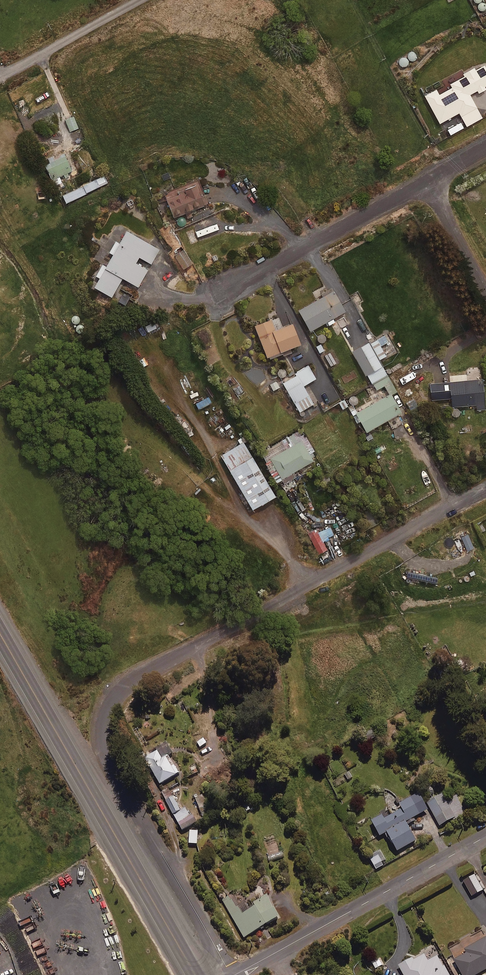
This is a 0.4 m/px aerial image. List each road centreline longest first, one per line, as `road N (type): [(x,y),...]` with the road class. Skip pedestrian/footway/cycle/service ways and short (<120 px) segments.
road 1 (residential): [(485,488),(136,678),(111,706),(105,737),(112,768),(231,974)]
road 2 (primary): [(195,974),(0,632)]
road 3 (residential): [(485,837),(235,974)]
road 4 (residential): [(428,181),(220,292)]
road 5 (residential): [(0,78),(139,0)]
road 6 (residential): [(428,181),(485,287)]

